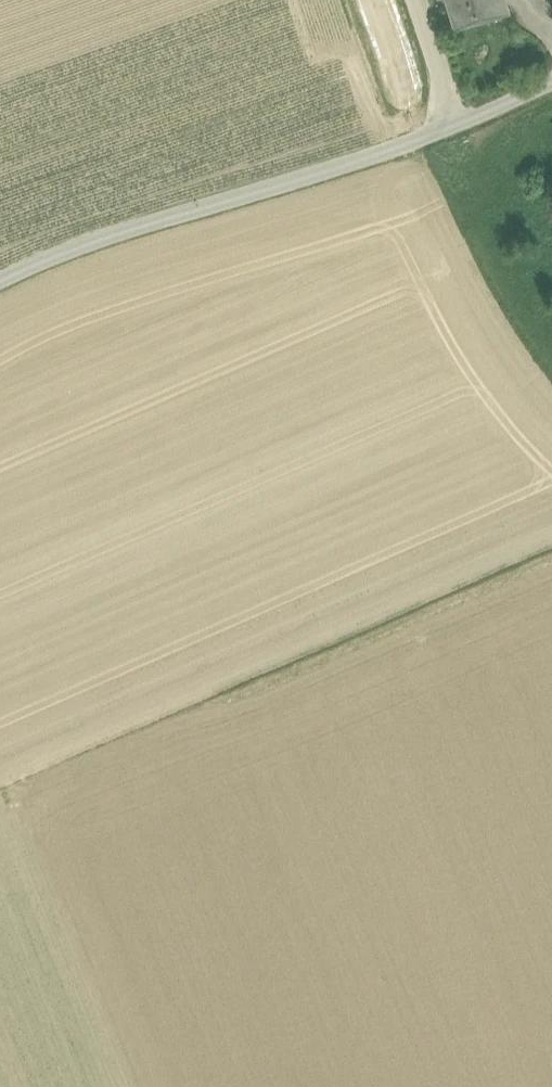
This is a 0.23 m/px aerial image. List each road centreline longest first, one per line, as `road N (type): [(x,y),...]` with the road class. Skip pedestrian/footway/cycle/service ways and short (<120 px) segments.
road 1 (unclassified): [(551,84),(310,177),(102,238),(0,282)]

